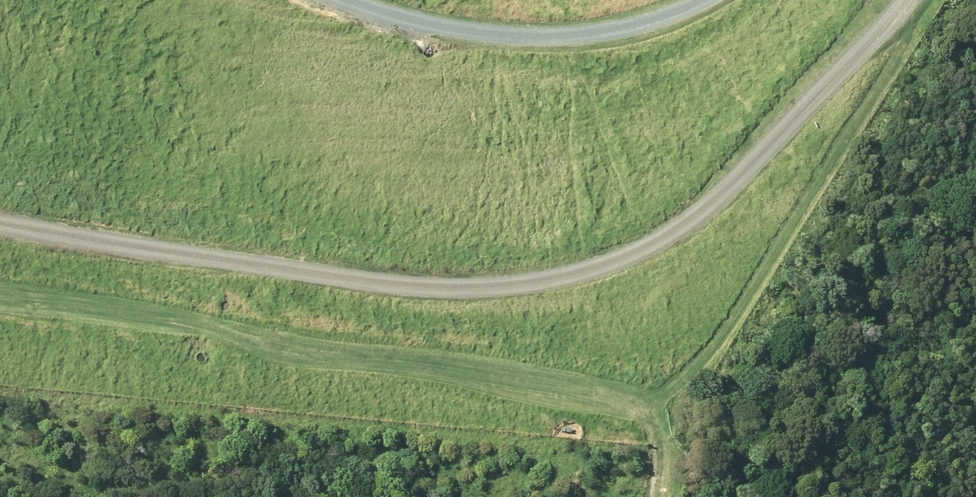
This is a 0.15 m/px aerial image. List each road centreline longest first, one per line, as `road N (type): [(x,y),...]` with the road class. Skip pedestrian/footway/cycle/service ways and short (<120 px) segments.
road 1 (track): [(909,0),(667,238),(592,268),(482,290),(0,223)]
road 2 (track): [(0,299),(234,339),(559,373),(626,394),(673,443)]
road 3 (track): [(901,9),(811,179),(696,323),(675,362),(671,496)]
road 4 (track): [(335,0),(457,32),(551,39),(644,25),(706,0)]

